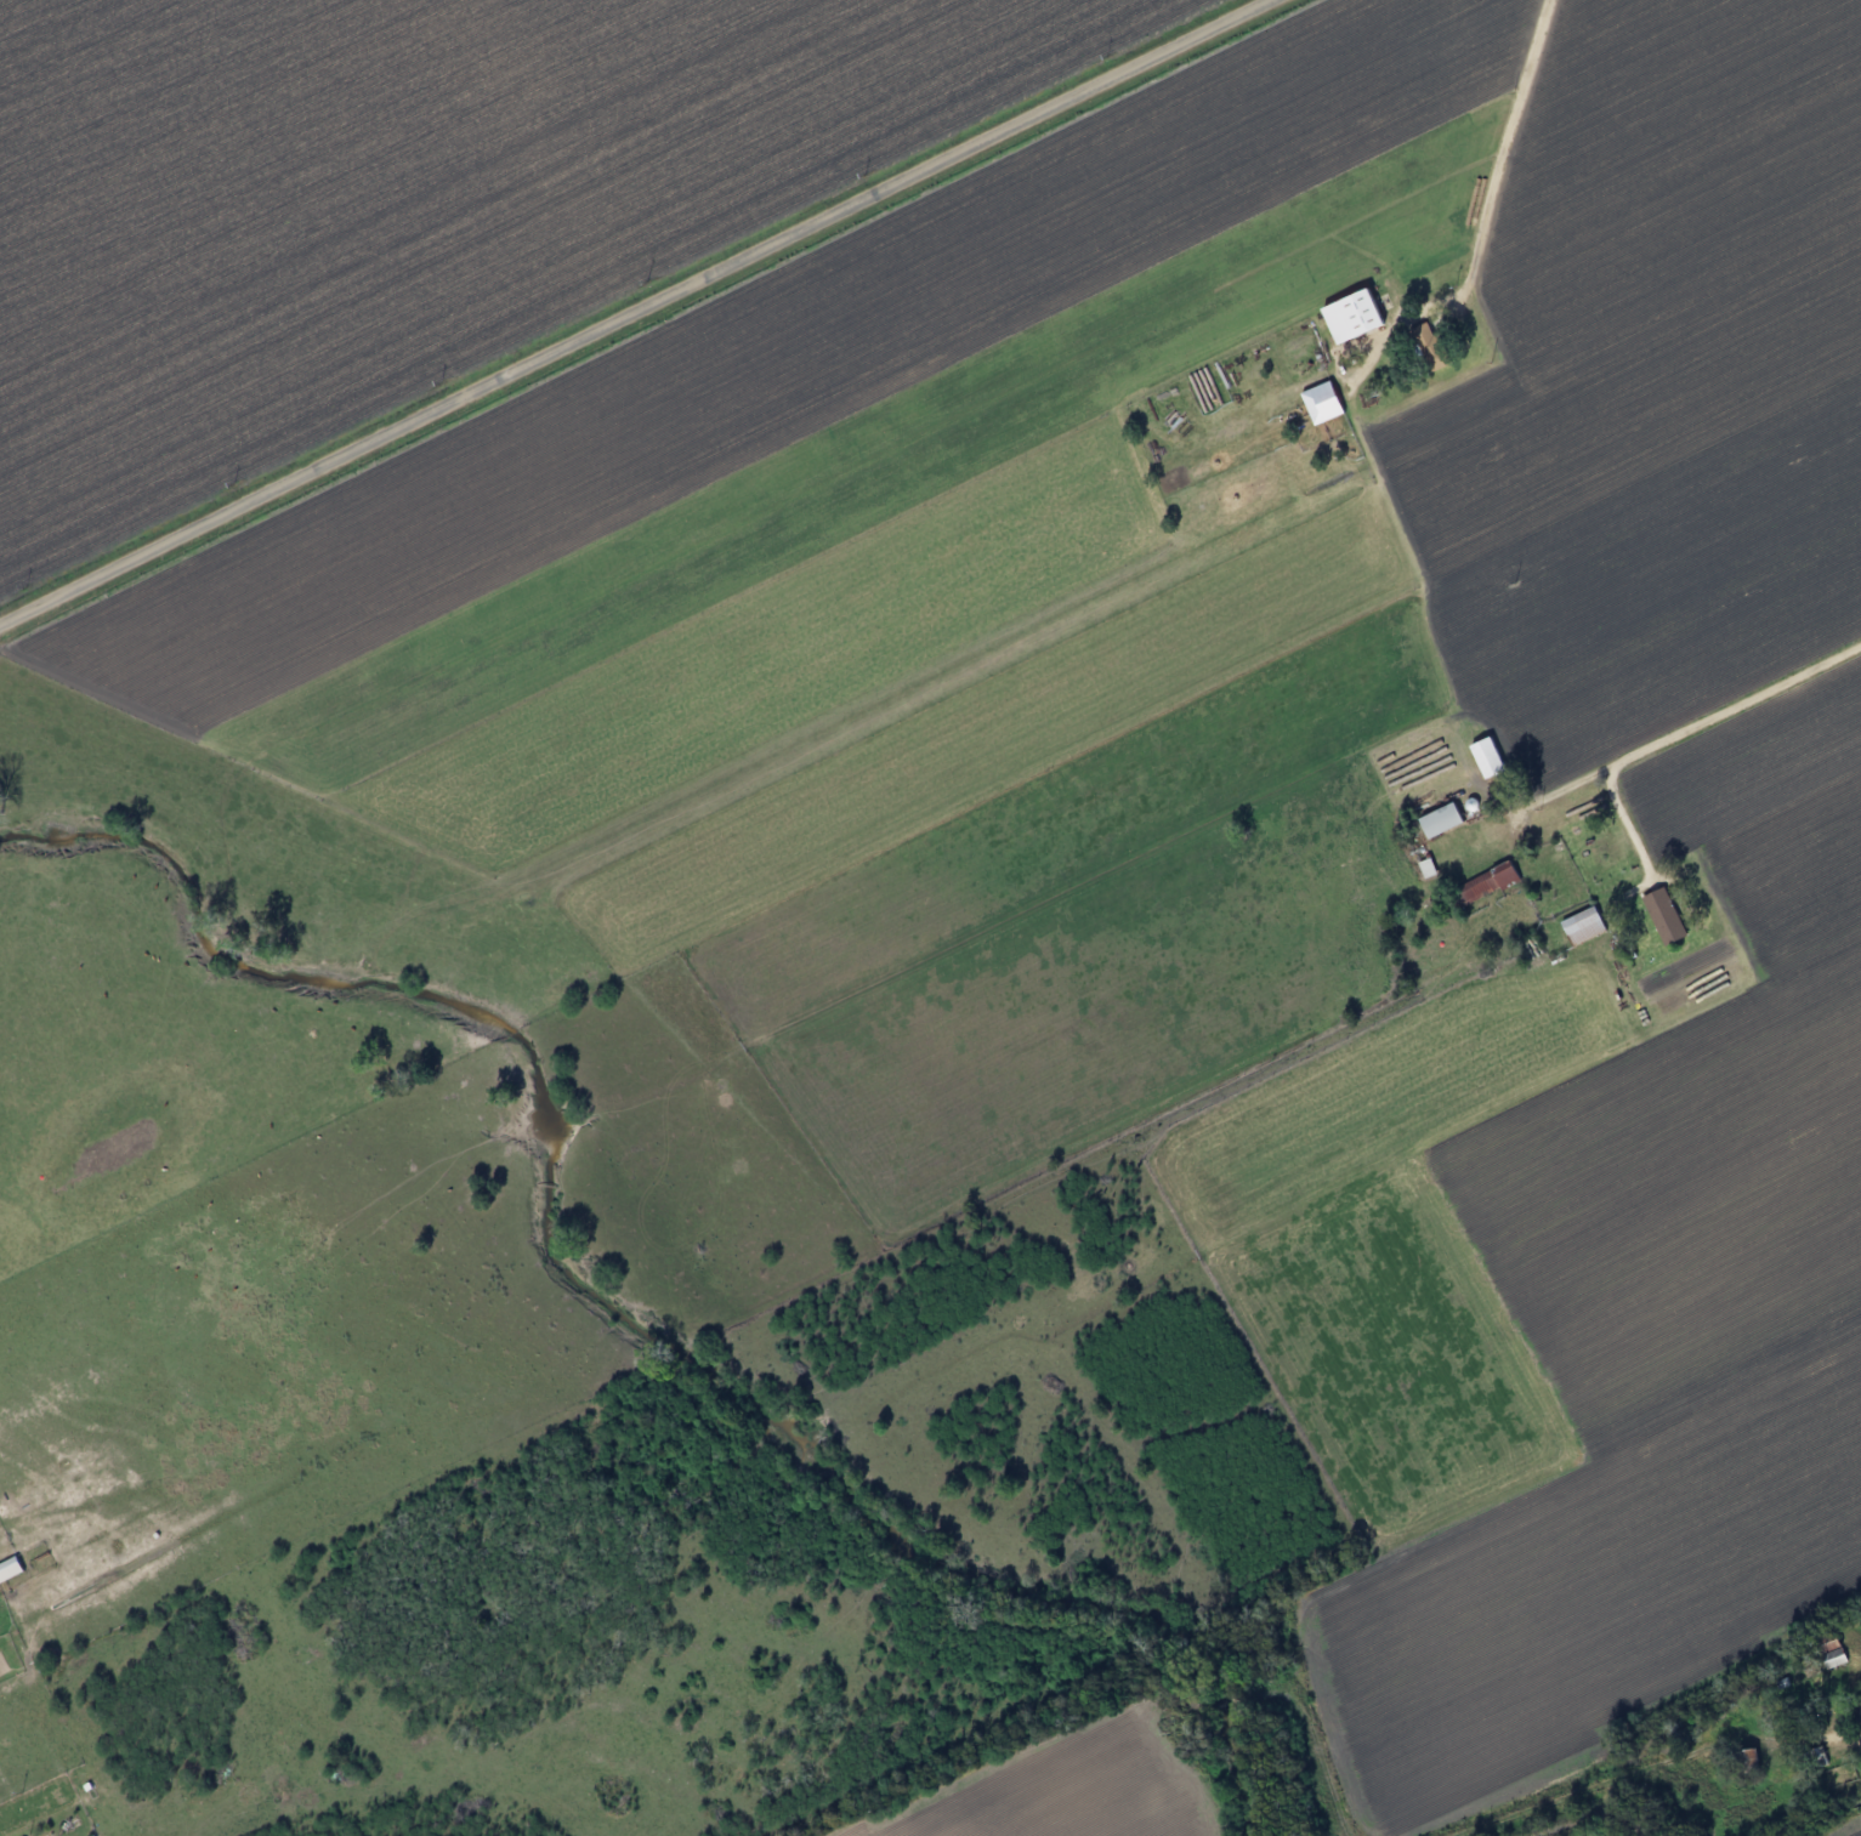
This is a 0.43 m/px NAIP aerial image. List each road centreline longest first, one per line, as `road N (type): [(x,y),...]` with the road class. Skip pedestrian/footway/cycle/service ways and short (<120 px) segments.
road 1 (tertiary): [(0,621),(1269,0)]

